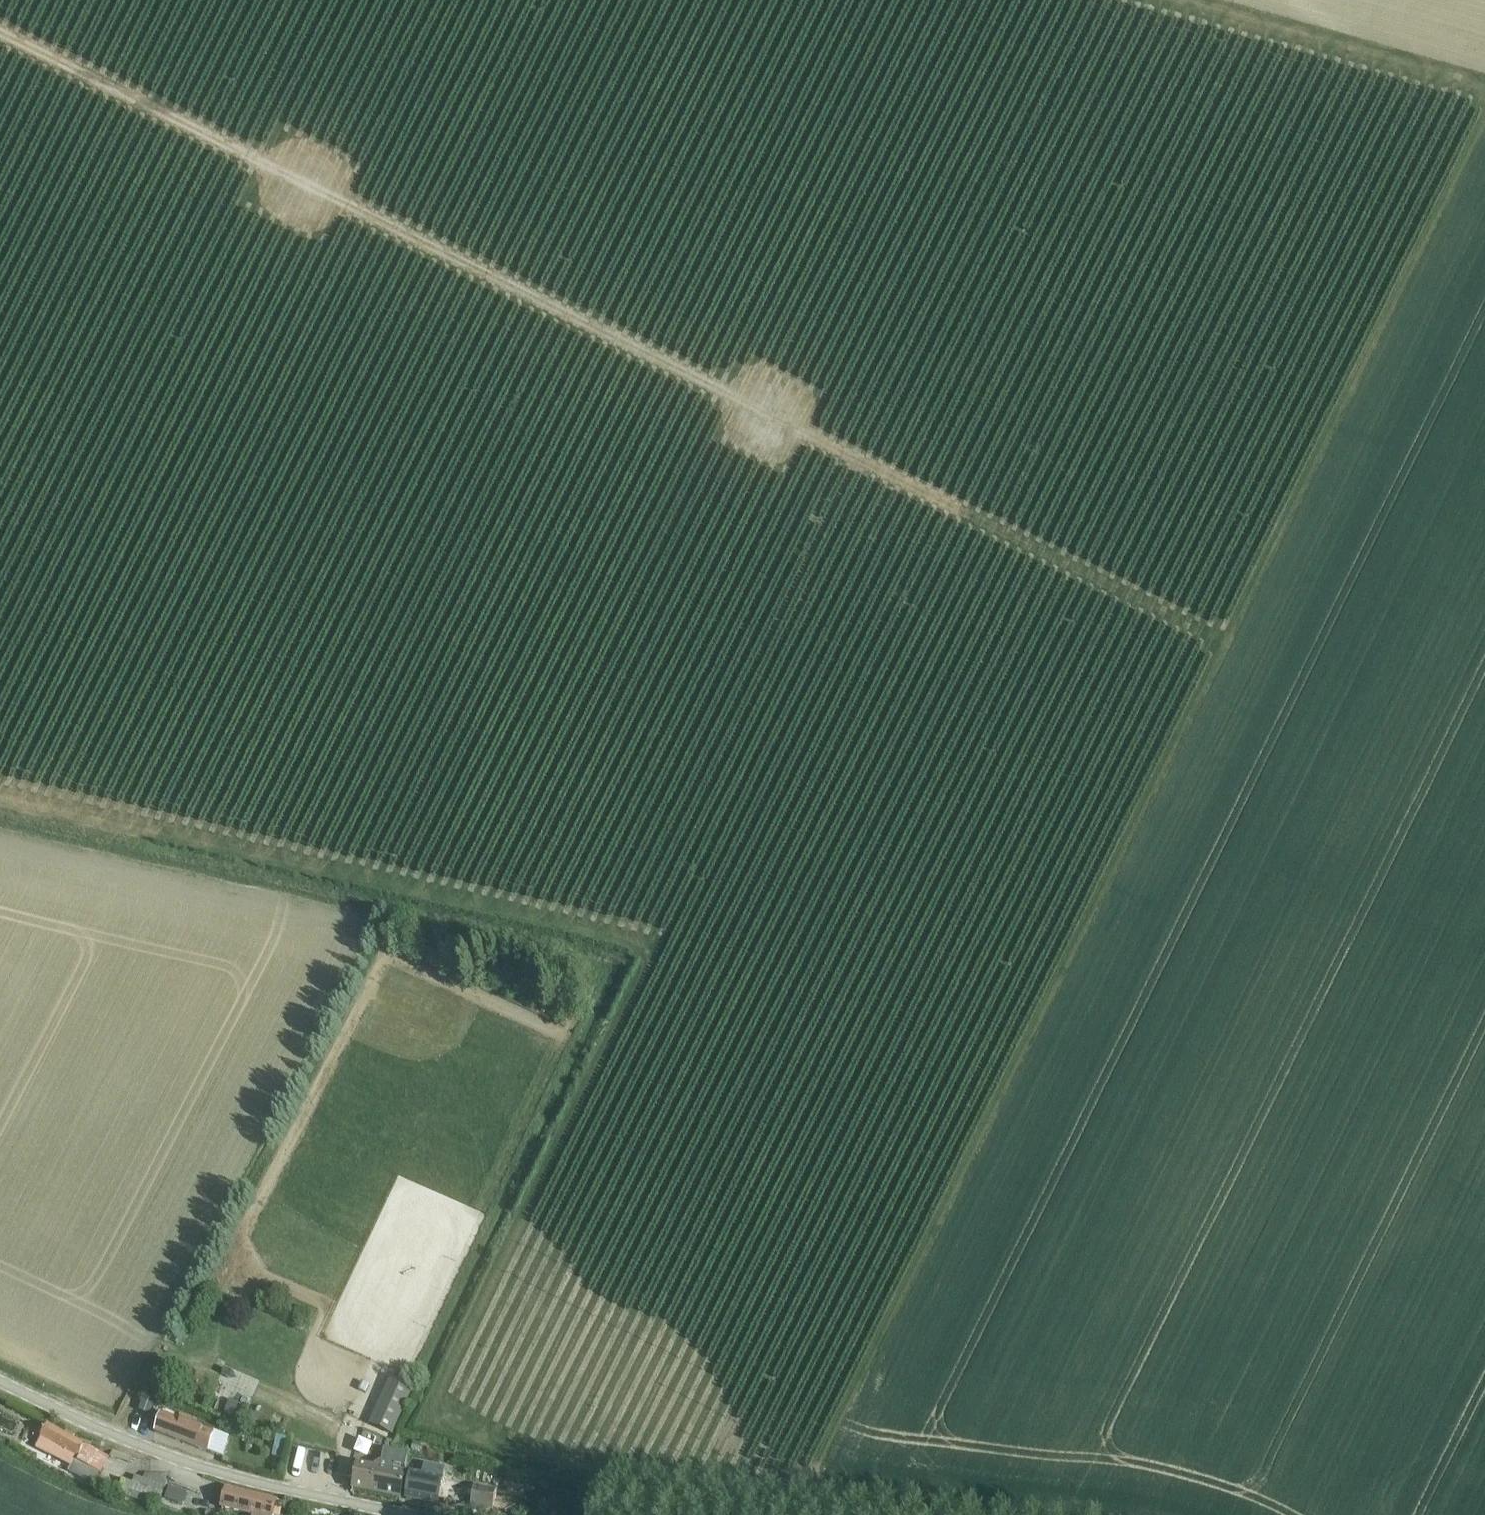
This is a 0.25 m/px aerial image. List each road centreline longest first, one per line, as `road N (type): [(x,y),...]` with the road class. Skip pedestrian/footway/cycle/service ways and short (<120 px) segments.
road 1 (unclassified): [(405,1514),(237,1478),(99,1429),(0,1381)]

